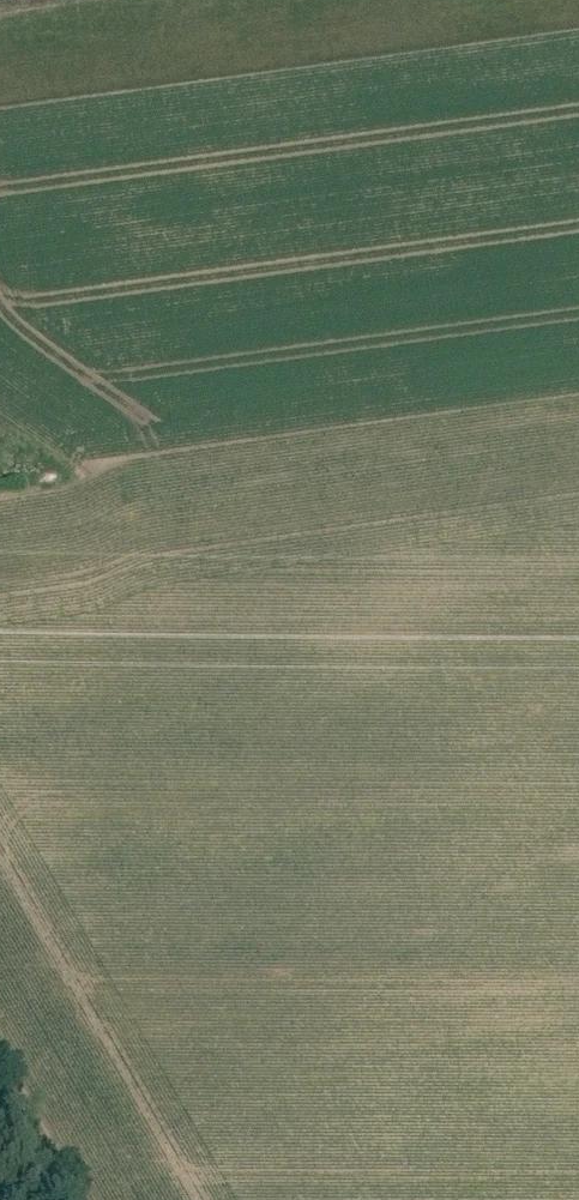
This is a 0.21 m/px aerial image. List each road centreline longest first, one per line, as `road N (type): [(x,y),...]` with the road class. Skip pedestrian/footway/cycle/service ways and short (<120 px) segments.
road 1 (residential): [(68,1199),(0,1079)]

